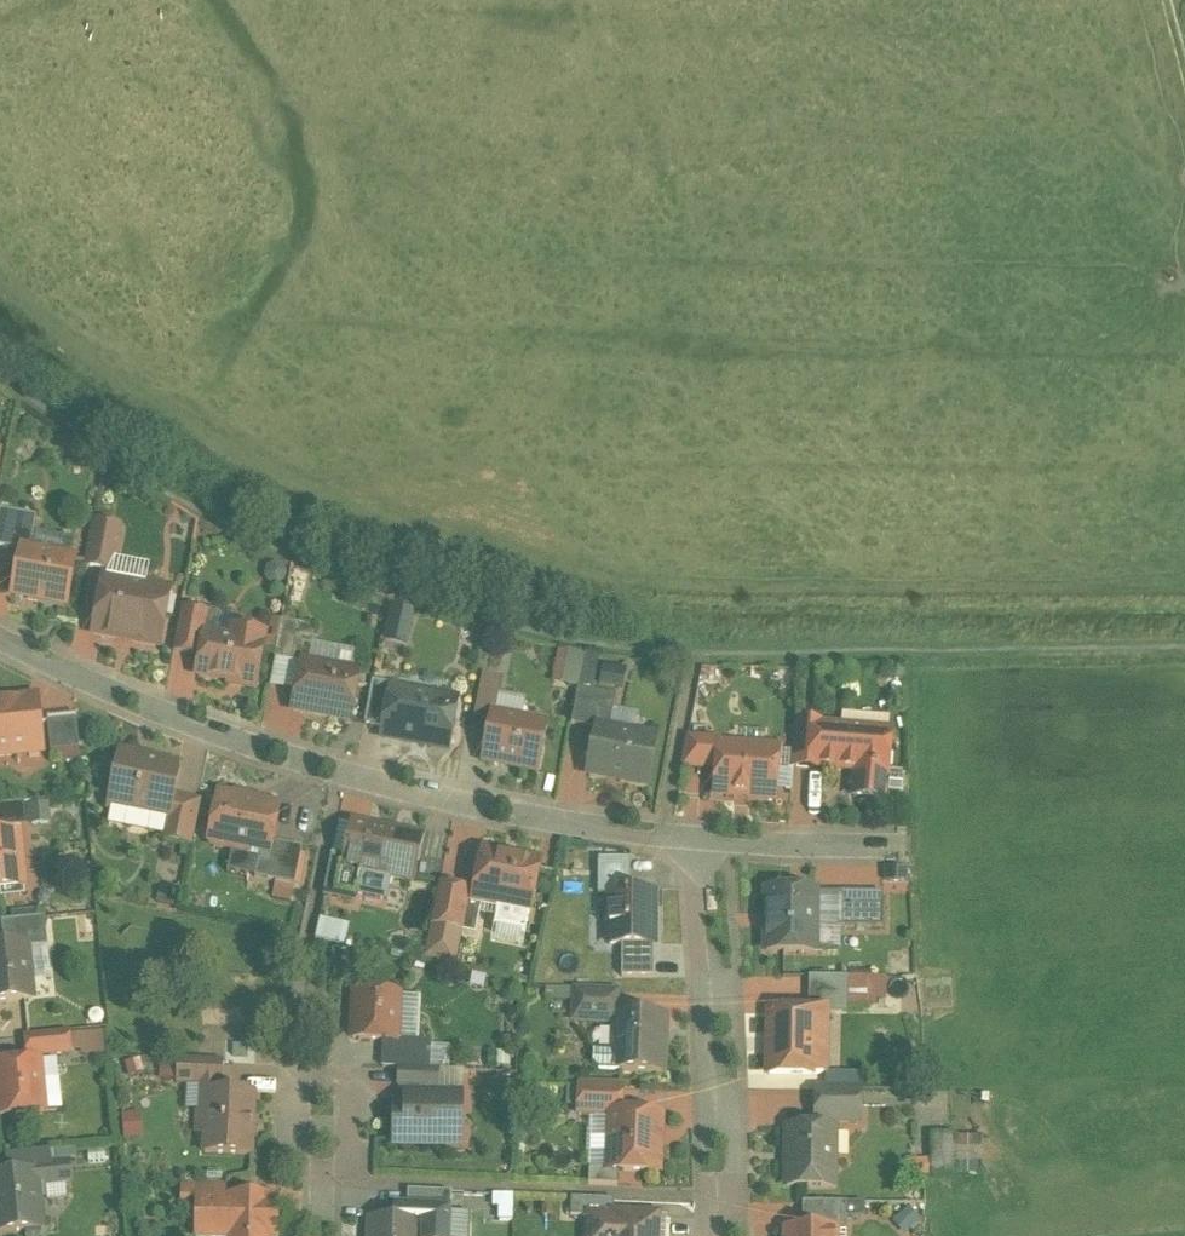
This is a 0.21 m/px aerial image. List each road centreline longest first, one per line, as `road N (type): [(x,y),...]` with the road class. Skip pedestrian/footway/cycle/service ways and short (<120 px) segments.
road 1 (residential): [(0,641),(228,735),(341,770),(552,820),(706,840)]
road 2 (residential): [(724,1235),(711,1086),(706,840)]
road 3 (residential): [(706,840),(904,847)]
road 4 (residential): [(325,1235),(330,1072)]

